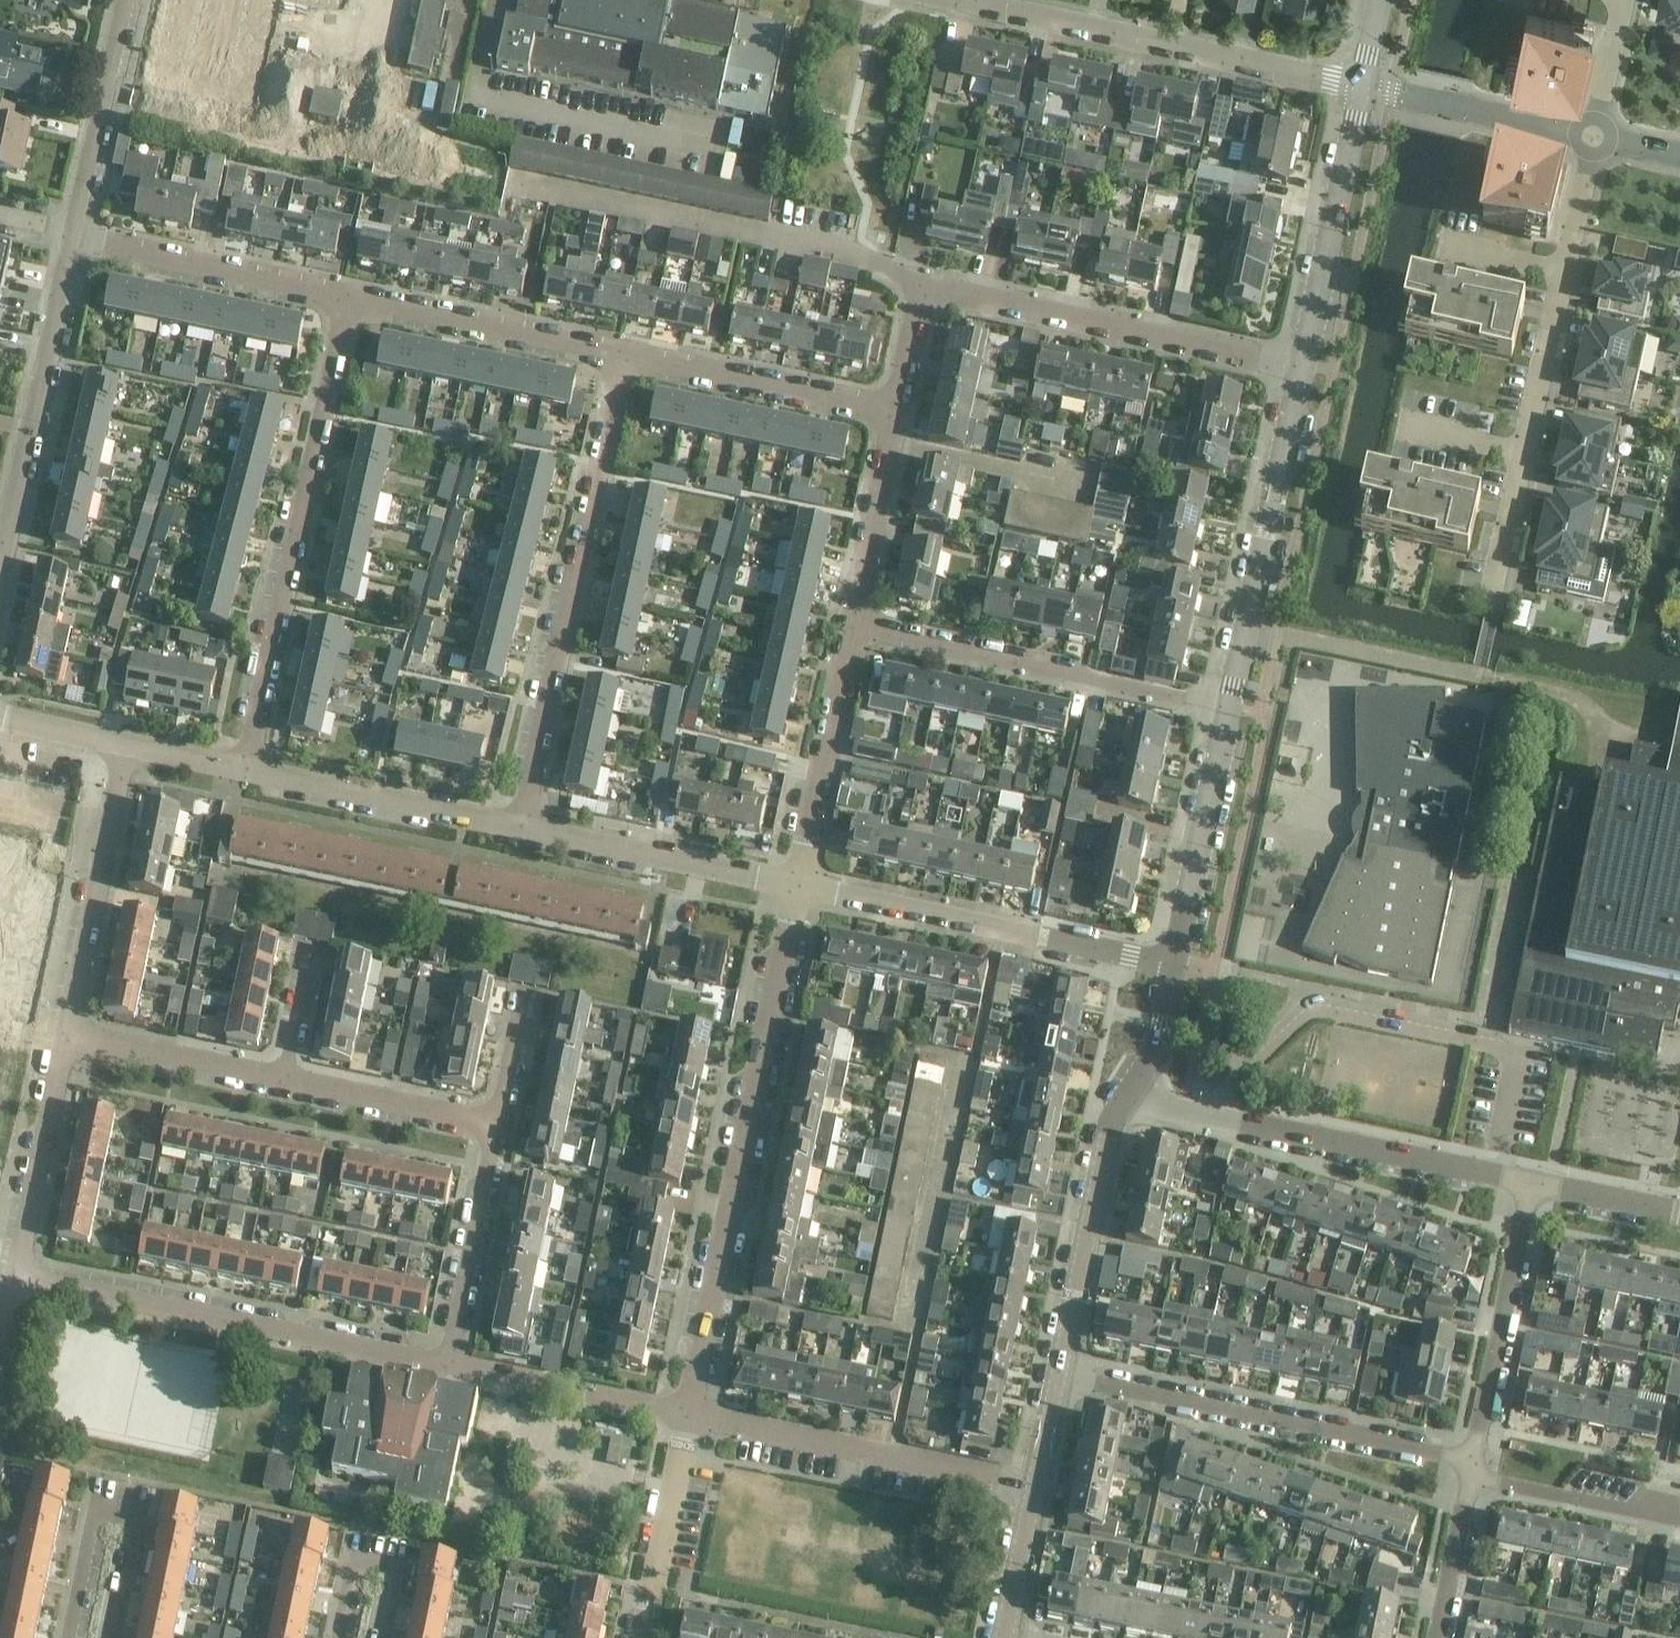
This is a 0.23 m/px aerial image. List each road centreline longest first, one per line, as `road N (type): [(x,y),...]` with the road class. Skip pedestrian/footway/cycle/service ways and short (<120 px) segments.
road 1 (residential): [(687,1415),(797,885)]
road 2 (residential): [(893,413),(919,290),(1299,365)]
road 3 (residential): [(518,831),(620,356)]
road 4 (residential): [(243,769),(347,299)]
road 5 (residential): [(1490,597),(1592,137)]
road 6 (residential): [(446,1366),(14,1277)]
road 7 (residential): [(1473,1477),(1454,1459),(1058,1377)]
road 8 (residential): [(1363,88),(953,0)]
road 9 (residential): [(1528,1186),(1182,1109),(1133,1086)]
road 10 (residential): [(1172,964),(797,885)]
road 11 (residential): [(1228,712),(854,632)]
road 12 (residential): [(1034,1487),(687,1415)]
road 13 (tertiary): [(1228,712),(1299,365)]
road 14 (residential): [(0,553),(69,239)]
road 15 (tertiary): [(1058,1377),(1109,1129),(1133,1086)]
road 16 (residential): [(68,1637),(93,1509),(137,1518),(114,1637)]
road 17 (residential): [(1473,1477),(1528,1186)]
road 18 (residential): [(71,1033),(124,744)]
road 19 (residential): [(347,299),(69,239)]
road 20 (tertiary): [(1299,365),(1363,88)]
road 21 (residential): [(797,885),(518,831)]
road 22 (residential): [(518,831),(243,769)]
road 23 (residential): [(620,356),(347,299)]
road 24 (residential): [(893,413),(620,356)]
road 25 (residential): [(797,885),(854,632)]
road 26 (tertiary): [(1172,964),(1228,712)]
road 27 (residential): [(14,1277),(71,1033)]
road 28 (residential): [(446,1366),(494,1124)]
road 29 (residential): [(687,1415),(446,1366)]
road 30 (residential): [(71,232),(112,0)]
road 31 (residential): [(1363,88),(1592,137)]
road 32 (residential): [(643,1637),(687,1415)]
road 33 (residential): [(854,632),(893,413)]
road 34 (residential): [(494,1124),(282,1076)]
road 35 (residential): [(282,1076),(71,1033)]
road 36 (residential): [(1679,1520),(1473,1477)]
road 37 (residential): [(337,1637),(353,1563),(394,1571),(381,1637)]
road 38 (residential): [(1440,1637),(1473,1477)]
road 39 (tertiary): [(1002,1637),(1034,1487)]
road 40 (residential): [(1679,1211),(1528,1186)]
road 41 (residential): [(1592,137),(1630,0)]
road 42 (residential): [(494,1124),(524,990)]
road 43 (tertiary): [(1133,1086),(1150,1057),(1172,964)]
road 44 (residential): [(124,744),(0,715)]
road 45 (residential): [(243,769),(124,744)]

